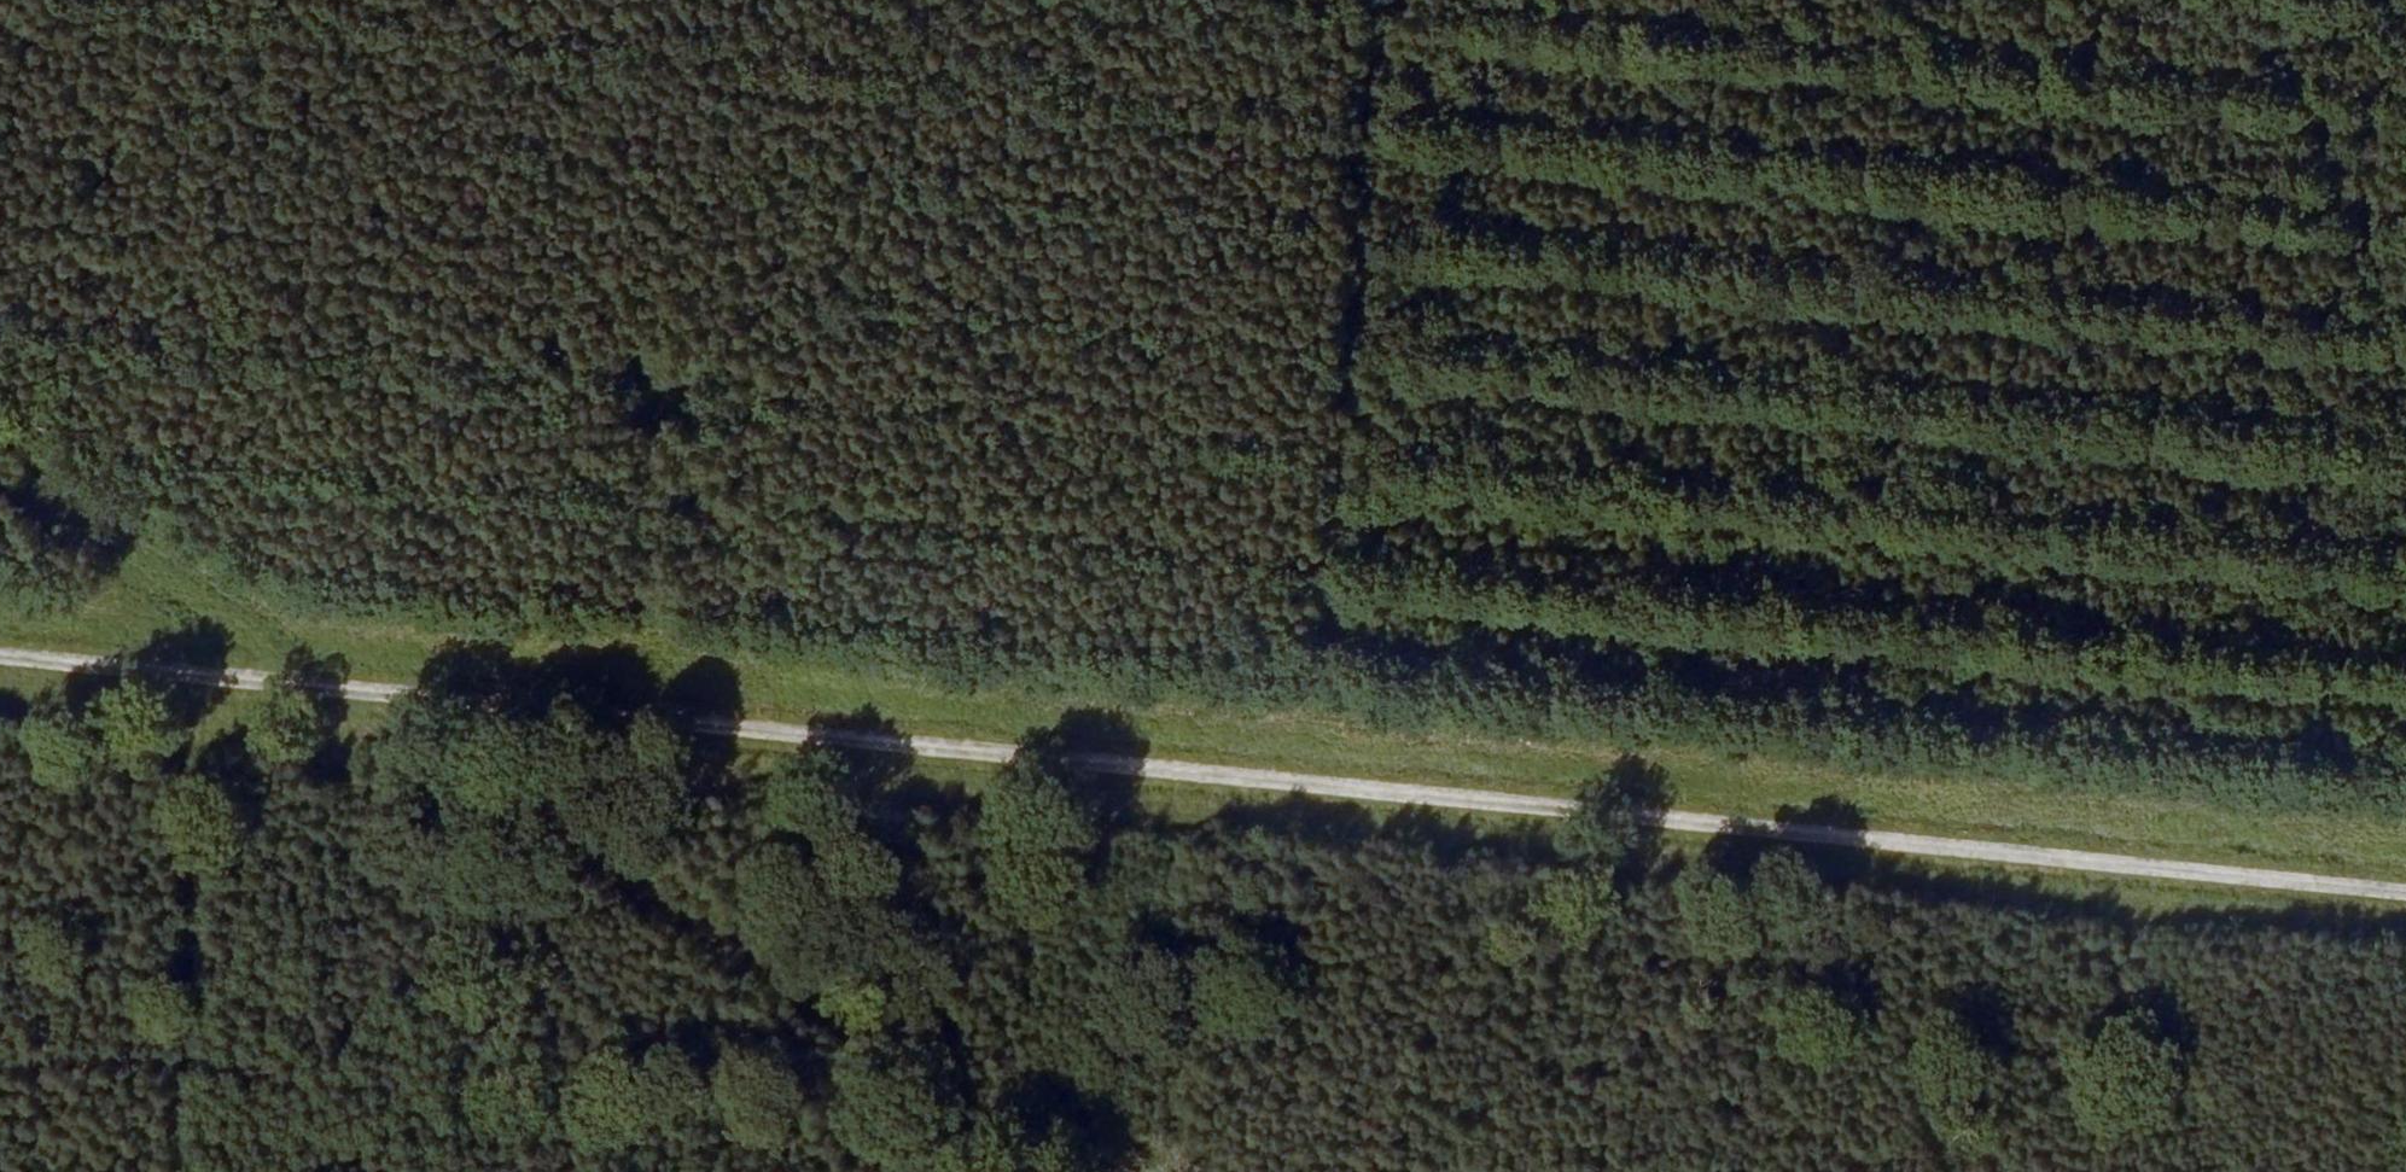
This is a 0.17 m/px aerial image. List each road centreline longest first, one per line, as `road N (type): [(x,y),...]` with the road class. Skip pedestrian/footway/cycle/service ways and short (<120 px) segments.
road 1 (track): [(2405,895),(477,698),(0,657)]
road 2 (track): [(286,682),(0,483)]

